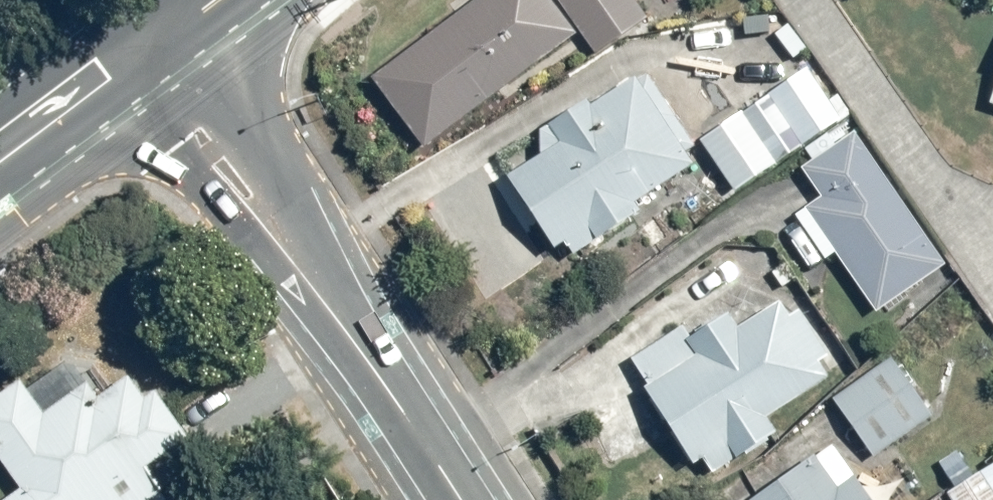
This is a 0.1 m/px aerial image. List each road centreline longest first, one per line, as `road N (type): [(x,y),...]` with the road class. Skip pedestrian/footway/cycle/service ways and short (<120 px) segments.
road 1 (secondary): [(146,52),(277,266),(442,499)]
road 2 (secondary): [(0,163),(146,52)]

